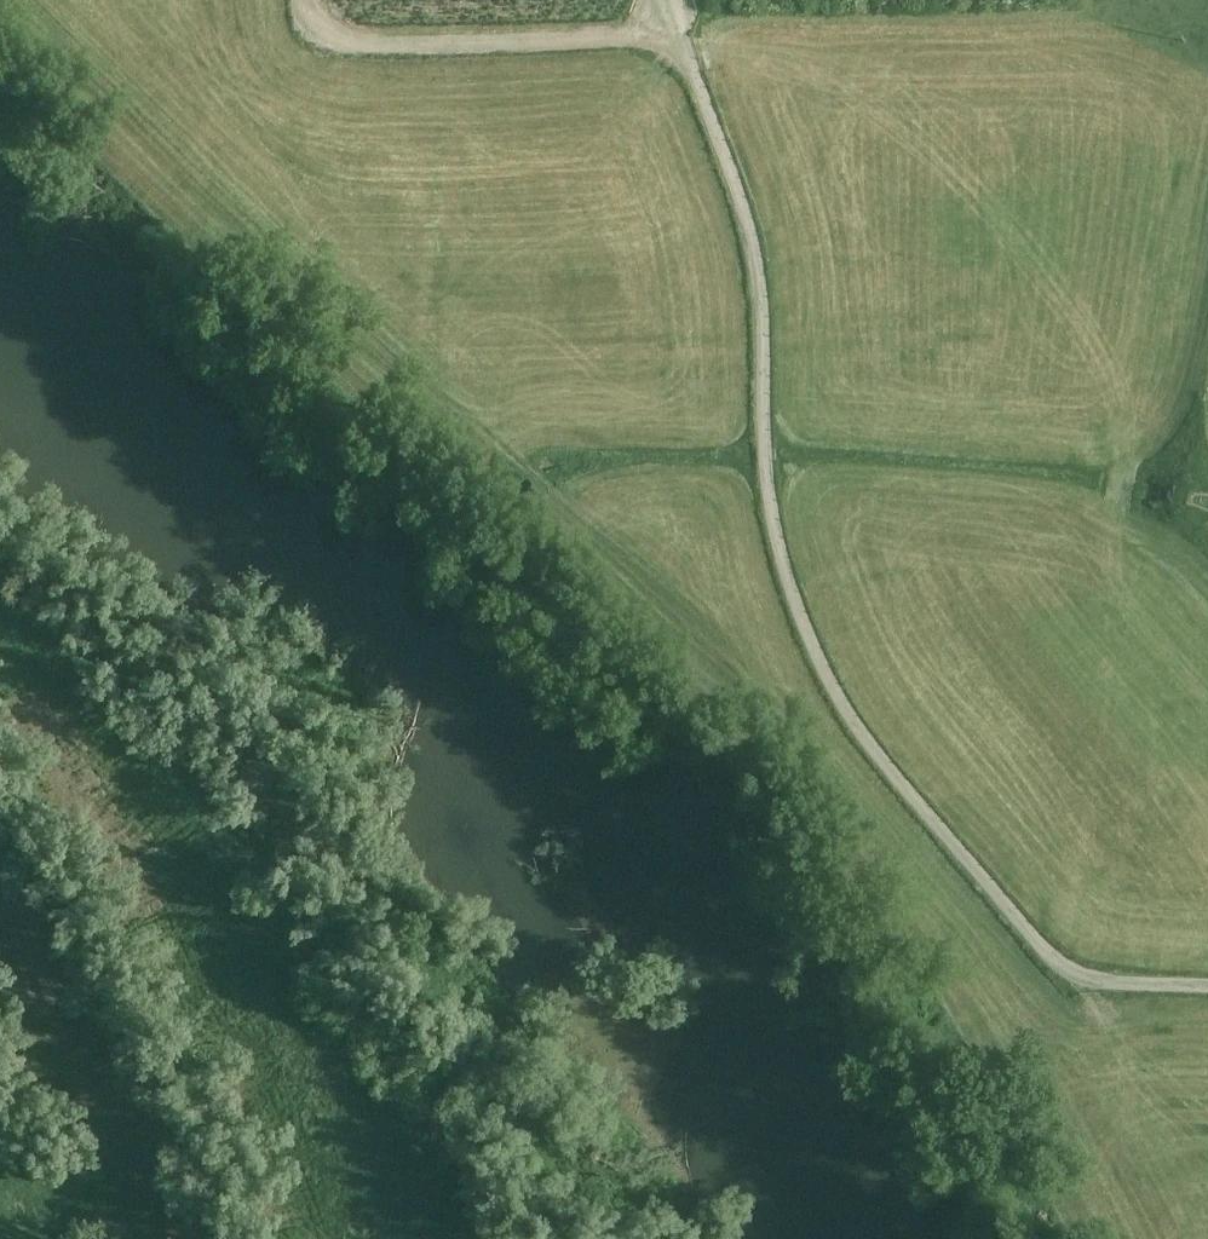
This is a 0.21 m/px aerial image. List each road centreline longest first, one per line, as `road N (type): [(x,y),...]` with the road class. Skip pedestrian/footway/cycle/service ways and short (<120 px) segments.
road 1 (track): [(672,0),(758,269),(769,501),(784,576),(853,725),(1053,966),(1102,986),(1207,991)]
road 2 (track): [(304,0),(319,27),(347,43),(682,33)]

